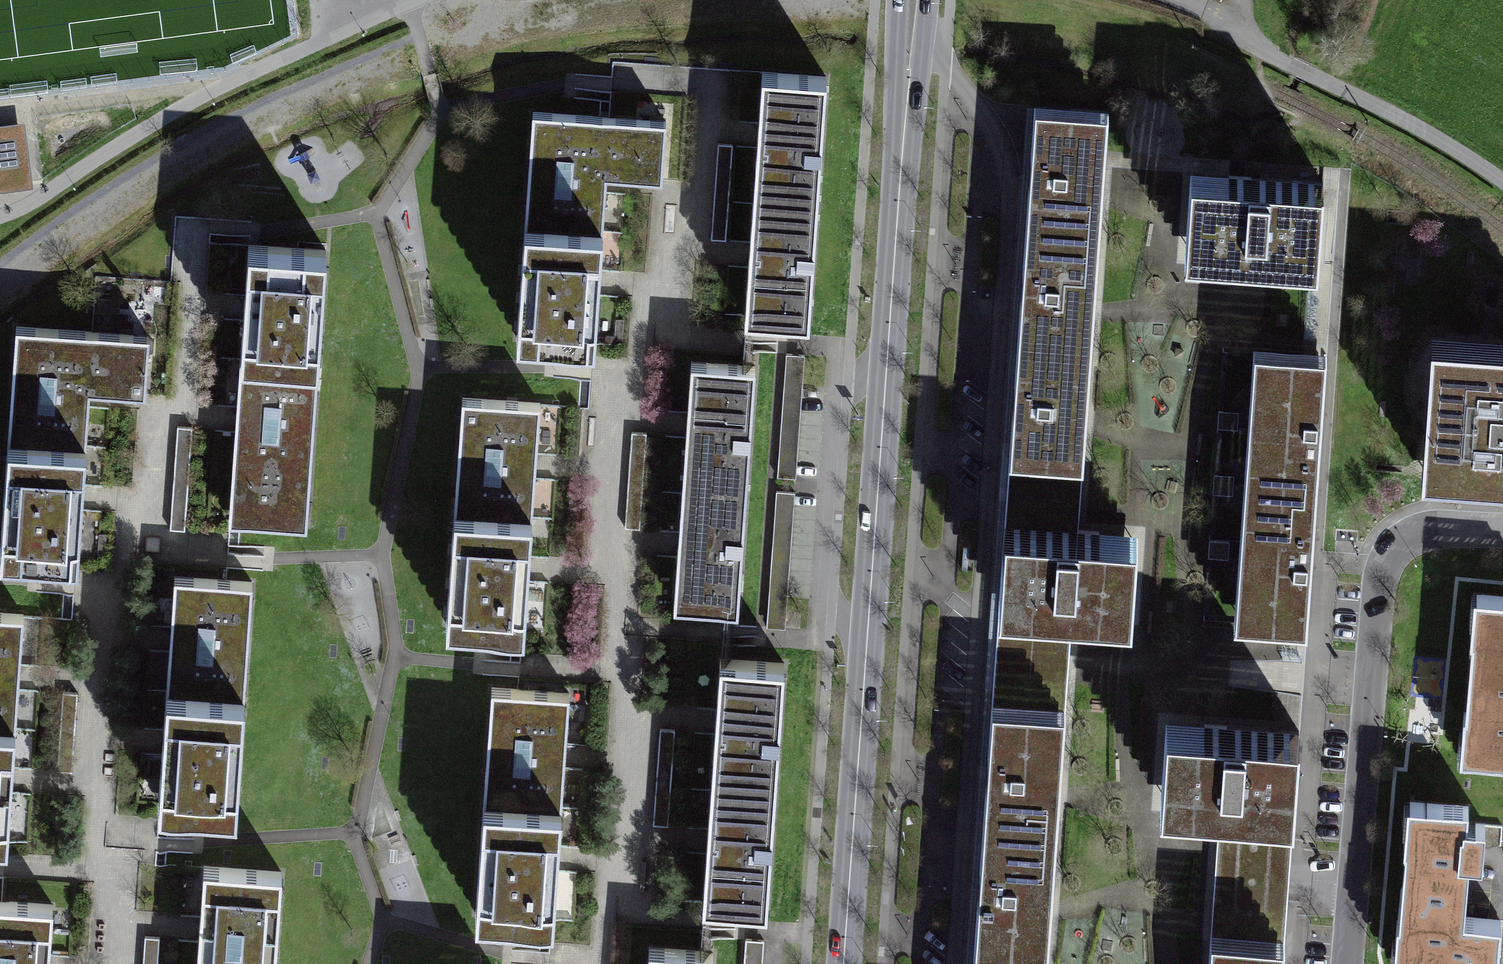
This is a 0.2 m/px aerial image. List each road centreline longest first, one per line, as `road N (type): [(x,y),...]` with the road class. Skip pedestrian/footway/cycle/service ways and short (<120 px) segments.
road 1 (primary): [(844,963),(919,0)]
road 2 (residential): [(1502,531),(1418,532),(1382,575),(1346,963)]

